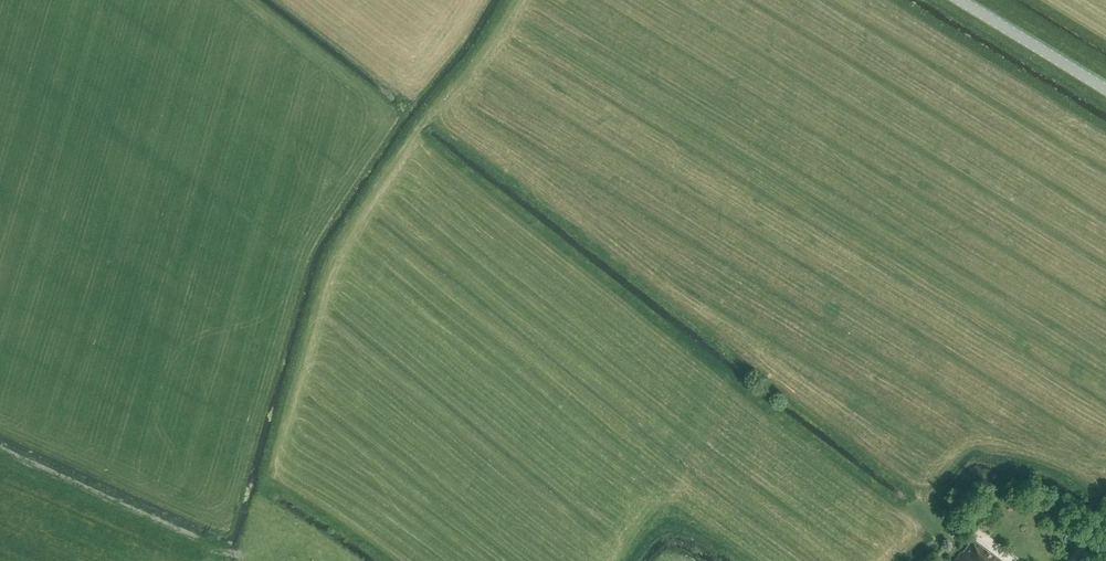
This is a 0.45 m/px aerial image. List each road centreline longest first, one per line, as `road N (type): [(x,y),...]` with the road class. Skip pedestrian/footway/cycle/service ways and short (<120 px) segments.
road 1 (tertiary): [(1105,89),(960,0)]

